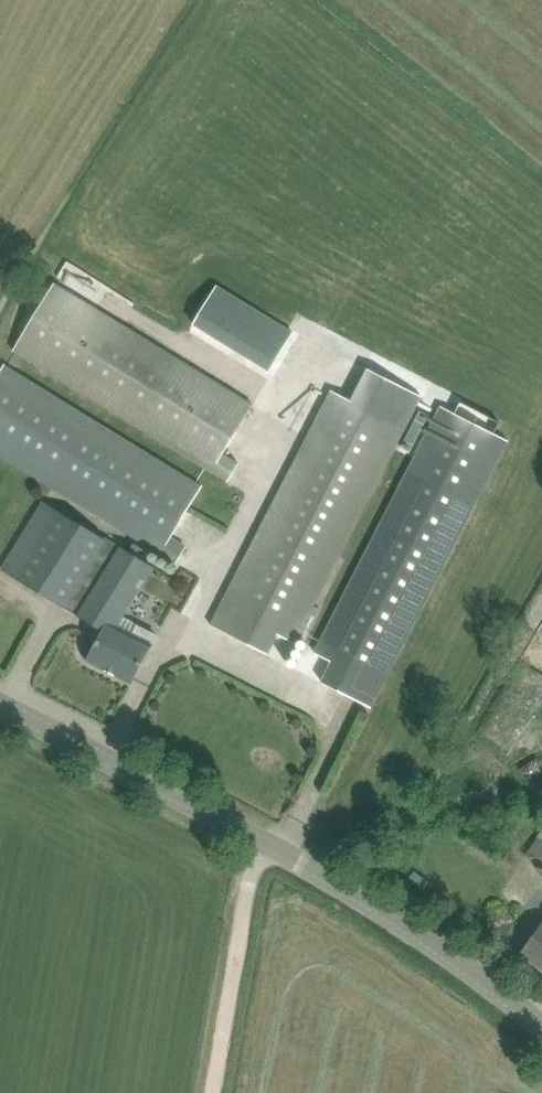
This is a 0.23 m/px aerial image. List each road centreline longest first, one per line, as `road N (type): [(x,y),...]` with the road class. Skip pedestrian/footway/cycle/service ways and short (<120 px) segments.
road 1 (tertiary): [(541,1025),(433,941),(307,864),(0,704)]
road 2 (track): [(214,1092),(262,839)]

